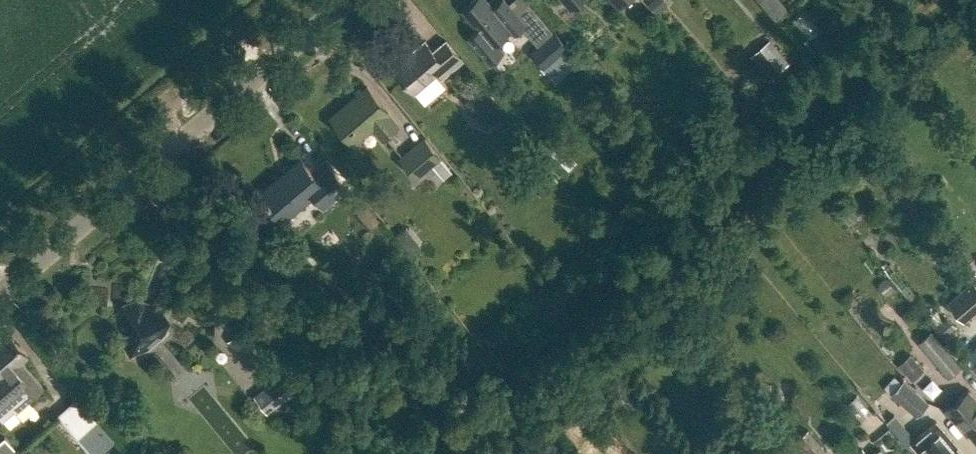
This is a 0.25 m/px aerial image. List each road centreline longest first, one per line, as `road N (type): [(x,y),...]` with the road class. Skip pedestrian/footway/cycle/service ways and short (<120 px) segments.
road 1 (unclassified): [(0,295),(350,0)]

